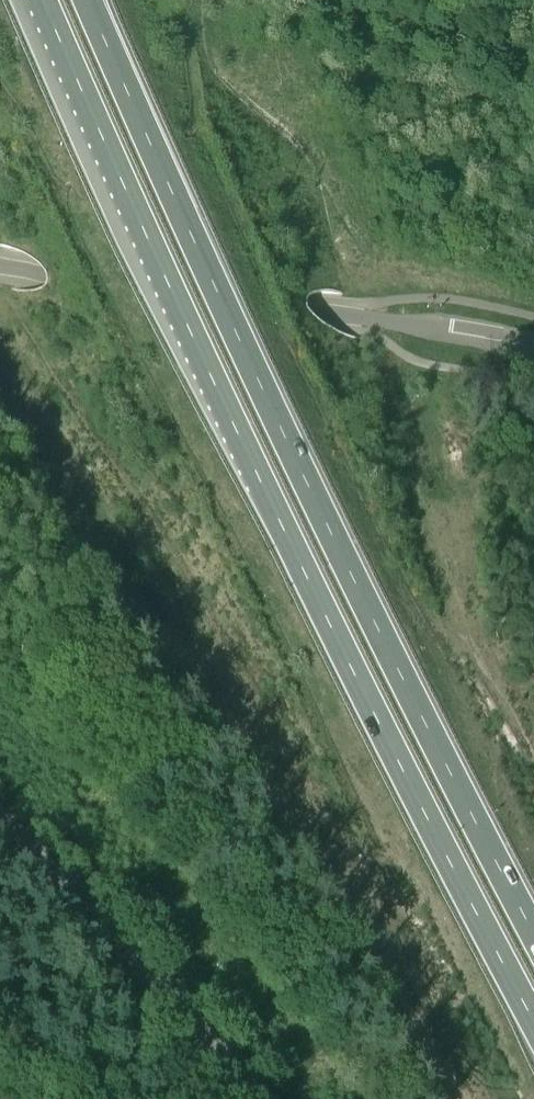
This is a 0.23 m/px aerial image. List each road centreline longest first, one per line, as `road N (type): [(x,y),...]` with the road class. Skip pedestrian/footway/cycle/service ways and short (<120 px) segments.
road 1 (trunk): [(41,0),(282,526),(533,1021)]
road 2 (trunk): [(533,928),(342,549),(87,0)]
road 3 (unclassified): [(533,352),(313,310),(0,267)]
road 4 (unclassified): [(256,1098),(0,833)]

